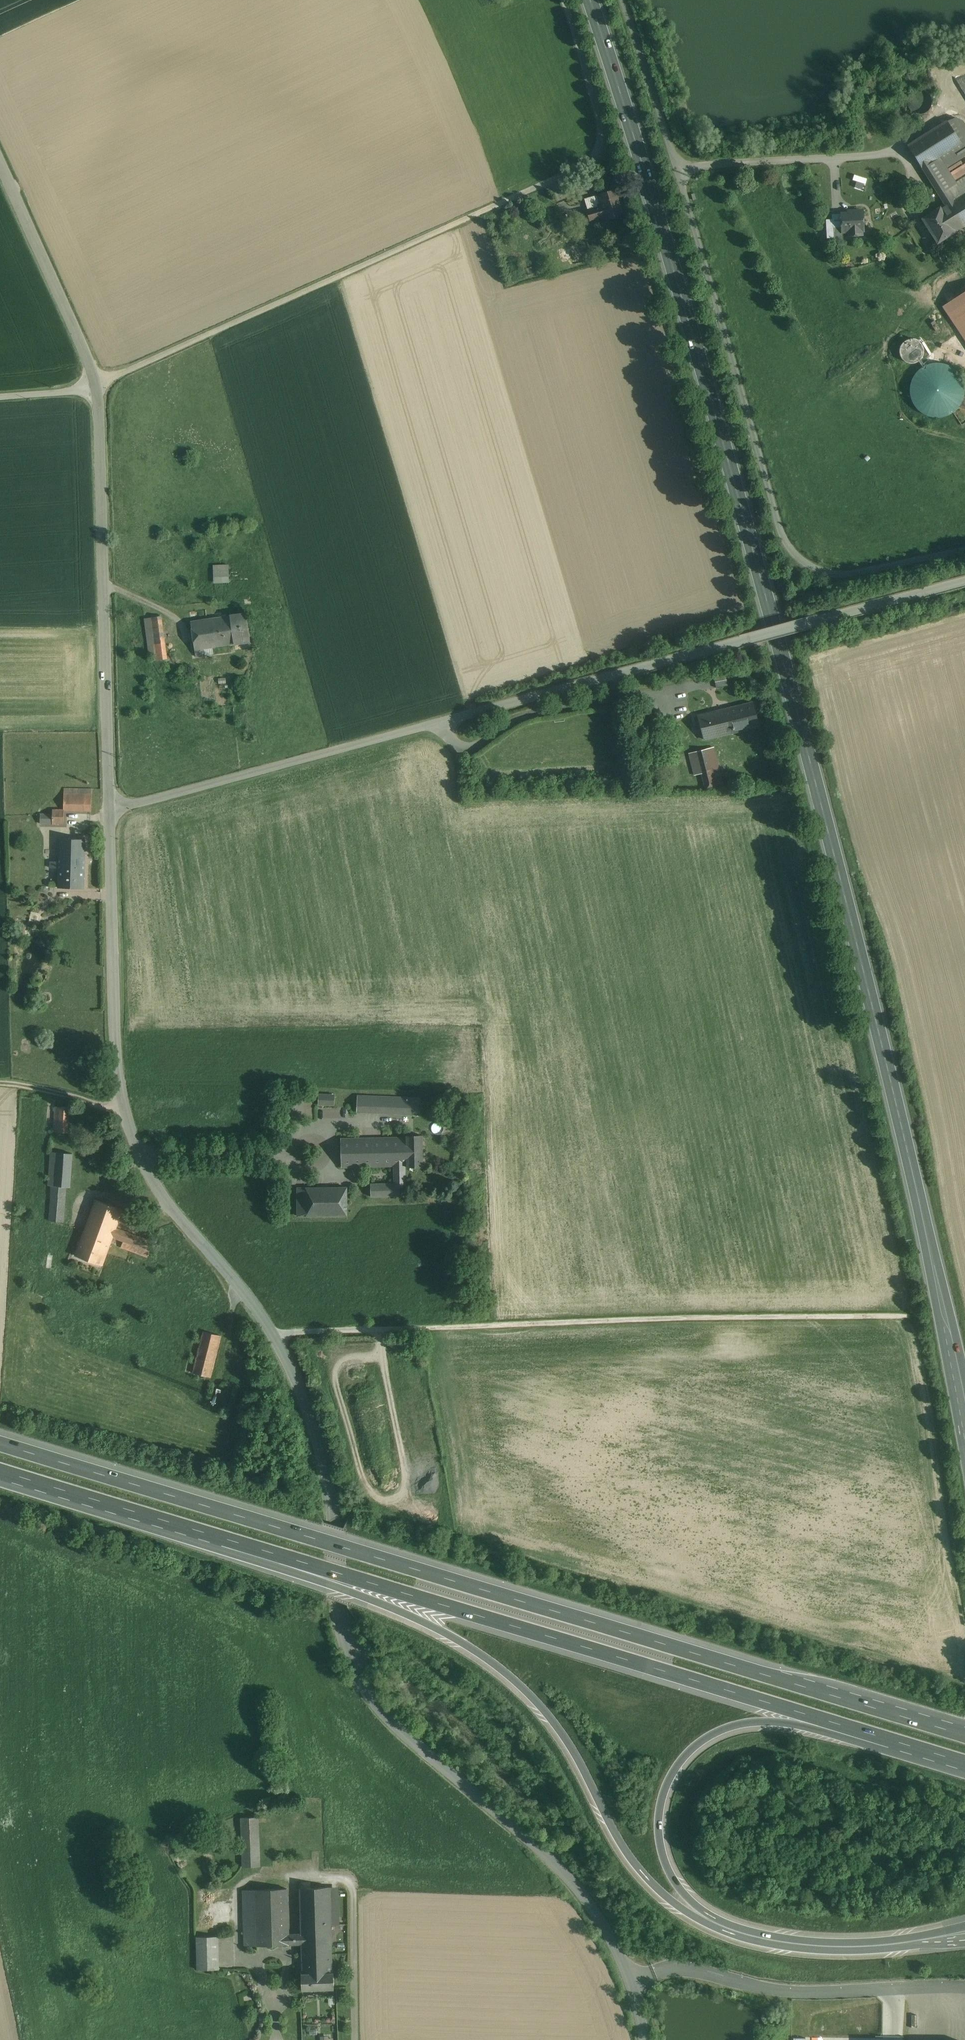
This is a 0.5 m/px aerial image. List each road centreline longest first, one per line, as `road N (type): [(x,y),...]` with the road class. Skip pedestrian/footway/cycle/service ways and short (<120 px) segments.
road 1 (primary): [(592,0),(769,601),(922,1212),(964,1423)]
road 2 (unclassified): [(110,809),(118,1063),(128,1111),(160,1190),(251,1299),(301,1390),(331,1500),(338,1610),(358,1672),(382,1713),(588,1898),(631,1981),(644,2039)]
road 3 (motorway): [(964,1733),(0,1446)]
road 4 (unclassified): [(964,580),(110,809)]
road 5 (motorway): [(252,1545),(272,1561),(420,1614),(485,1655),(555,1726),(641,1869),(691,1914),(743,1938),(799,1948),(964,1940)]
road 6 (motorway): [(252,1545),(900,1743)]
road 7 (motorway): [(964,1927),(856,1943),(772,1936),(701,1908),(662,1854),(658,1820),(668,1780),(717,1732),(775,1722),(900,1743)]
road 8 (unclassified): [(95,383),(110,809)]
road 9 (motorway): [(0,1471),(252,1545)]
road 10 (unclassified): [(0,162),(95,383)]
road 11 (track): [(128,1111),(0,1082)]

